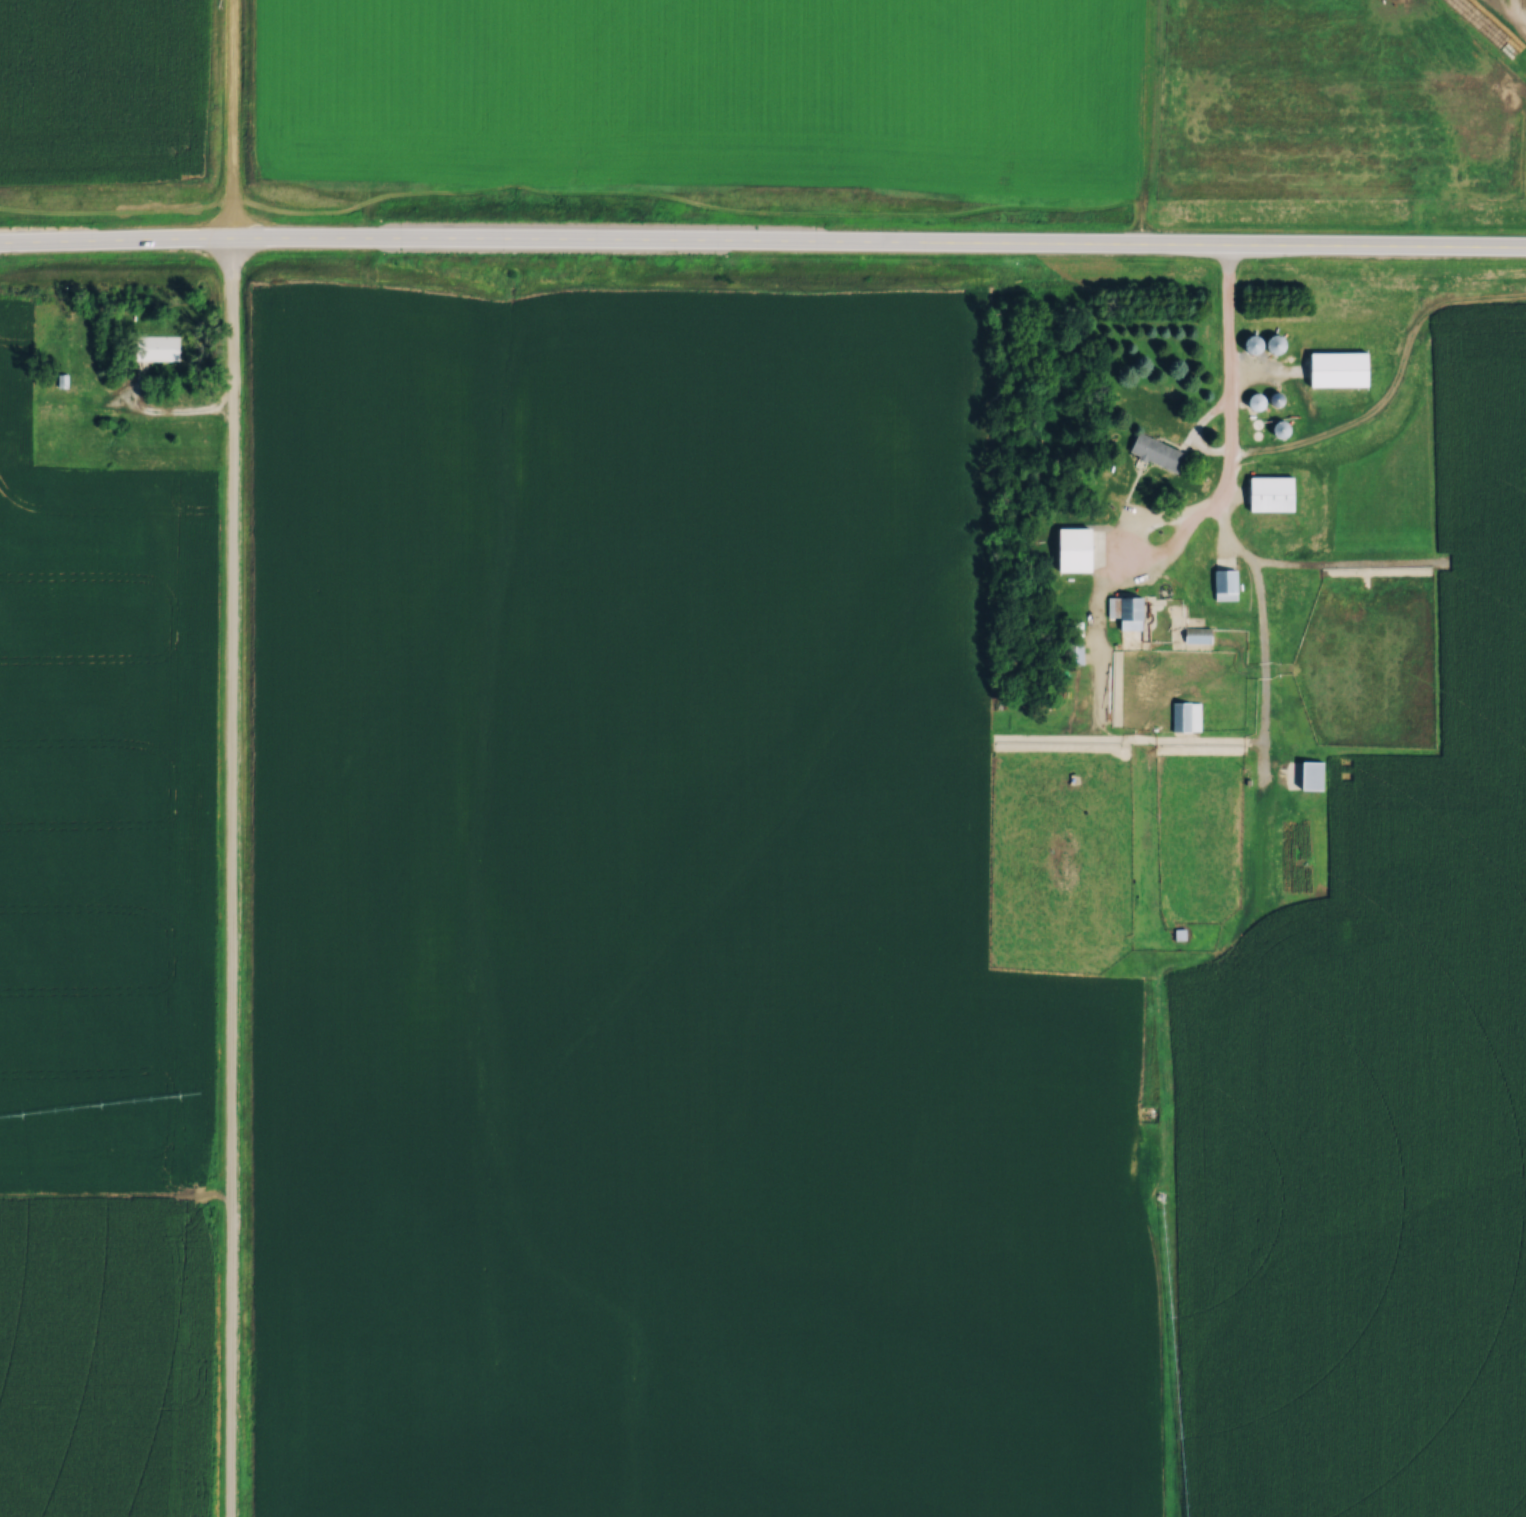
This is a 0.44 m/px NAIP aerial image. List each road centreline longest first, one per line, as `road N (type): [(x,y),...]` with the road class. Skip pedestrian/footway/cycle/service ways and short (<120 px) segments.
road 1 (primary): [(0,241),(227,233),(1525,241)]
road 2 (residential): [(228,1516),(227,0)]

